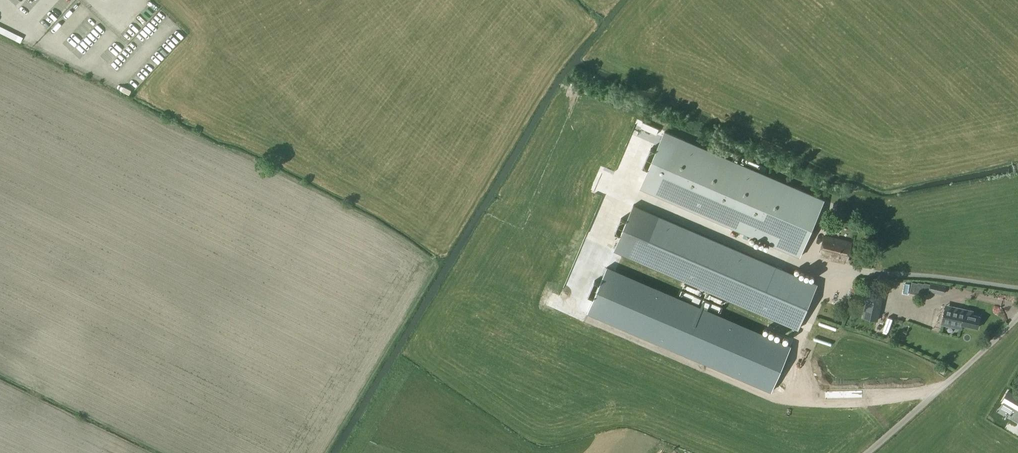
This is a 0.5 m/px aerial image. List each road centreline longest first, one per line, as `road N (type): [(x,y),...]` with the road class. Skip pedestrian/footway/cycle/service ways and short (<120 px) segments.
road 1 (unclassified): [(867,452),(1017,317)]

